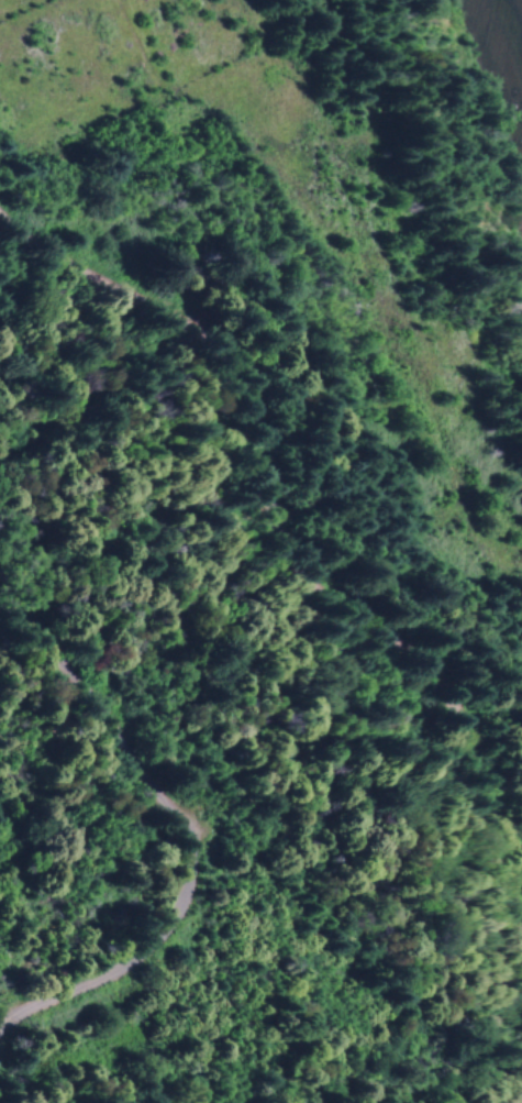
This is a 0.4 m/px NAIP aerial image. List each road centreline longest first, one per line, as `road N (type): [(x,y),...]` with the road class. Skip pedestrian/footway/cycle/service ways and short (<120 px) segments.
road 1 (residential): [(0,144),(14,173),(244,320),(521,606)]
road 2 (residential): [(0,593),(108,728),(163,813),(179,857),(180,897),(154,940),(0,1016)]

